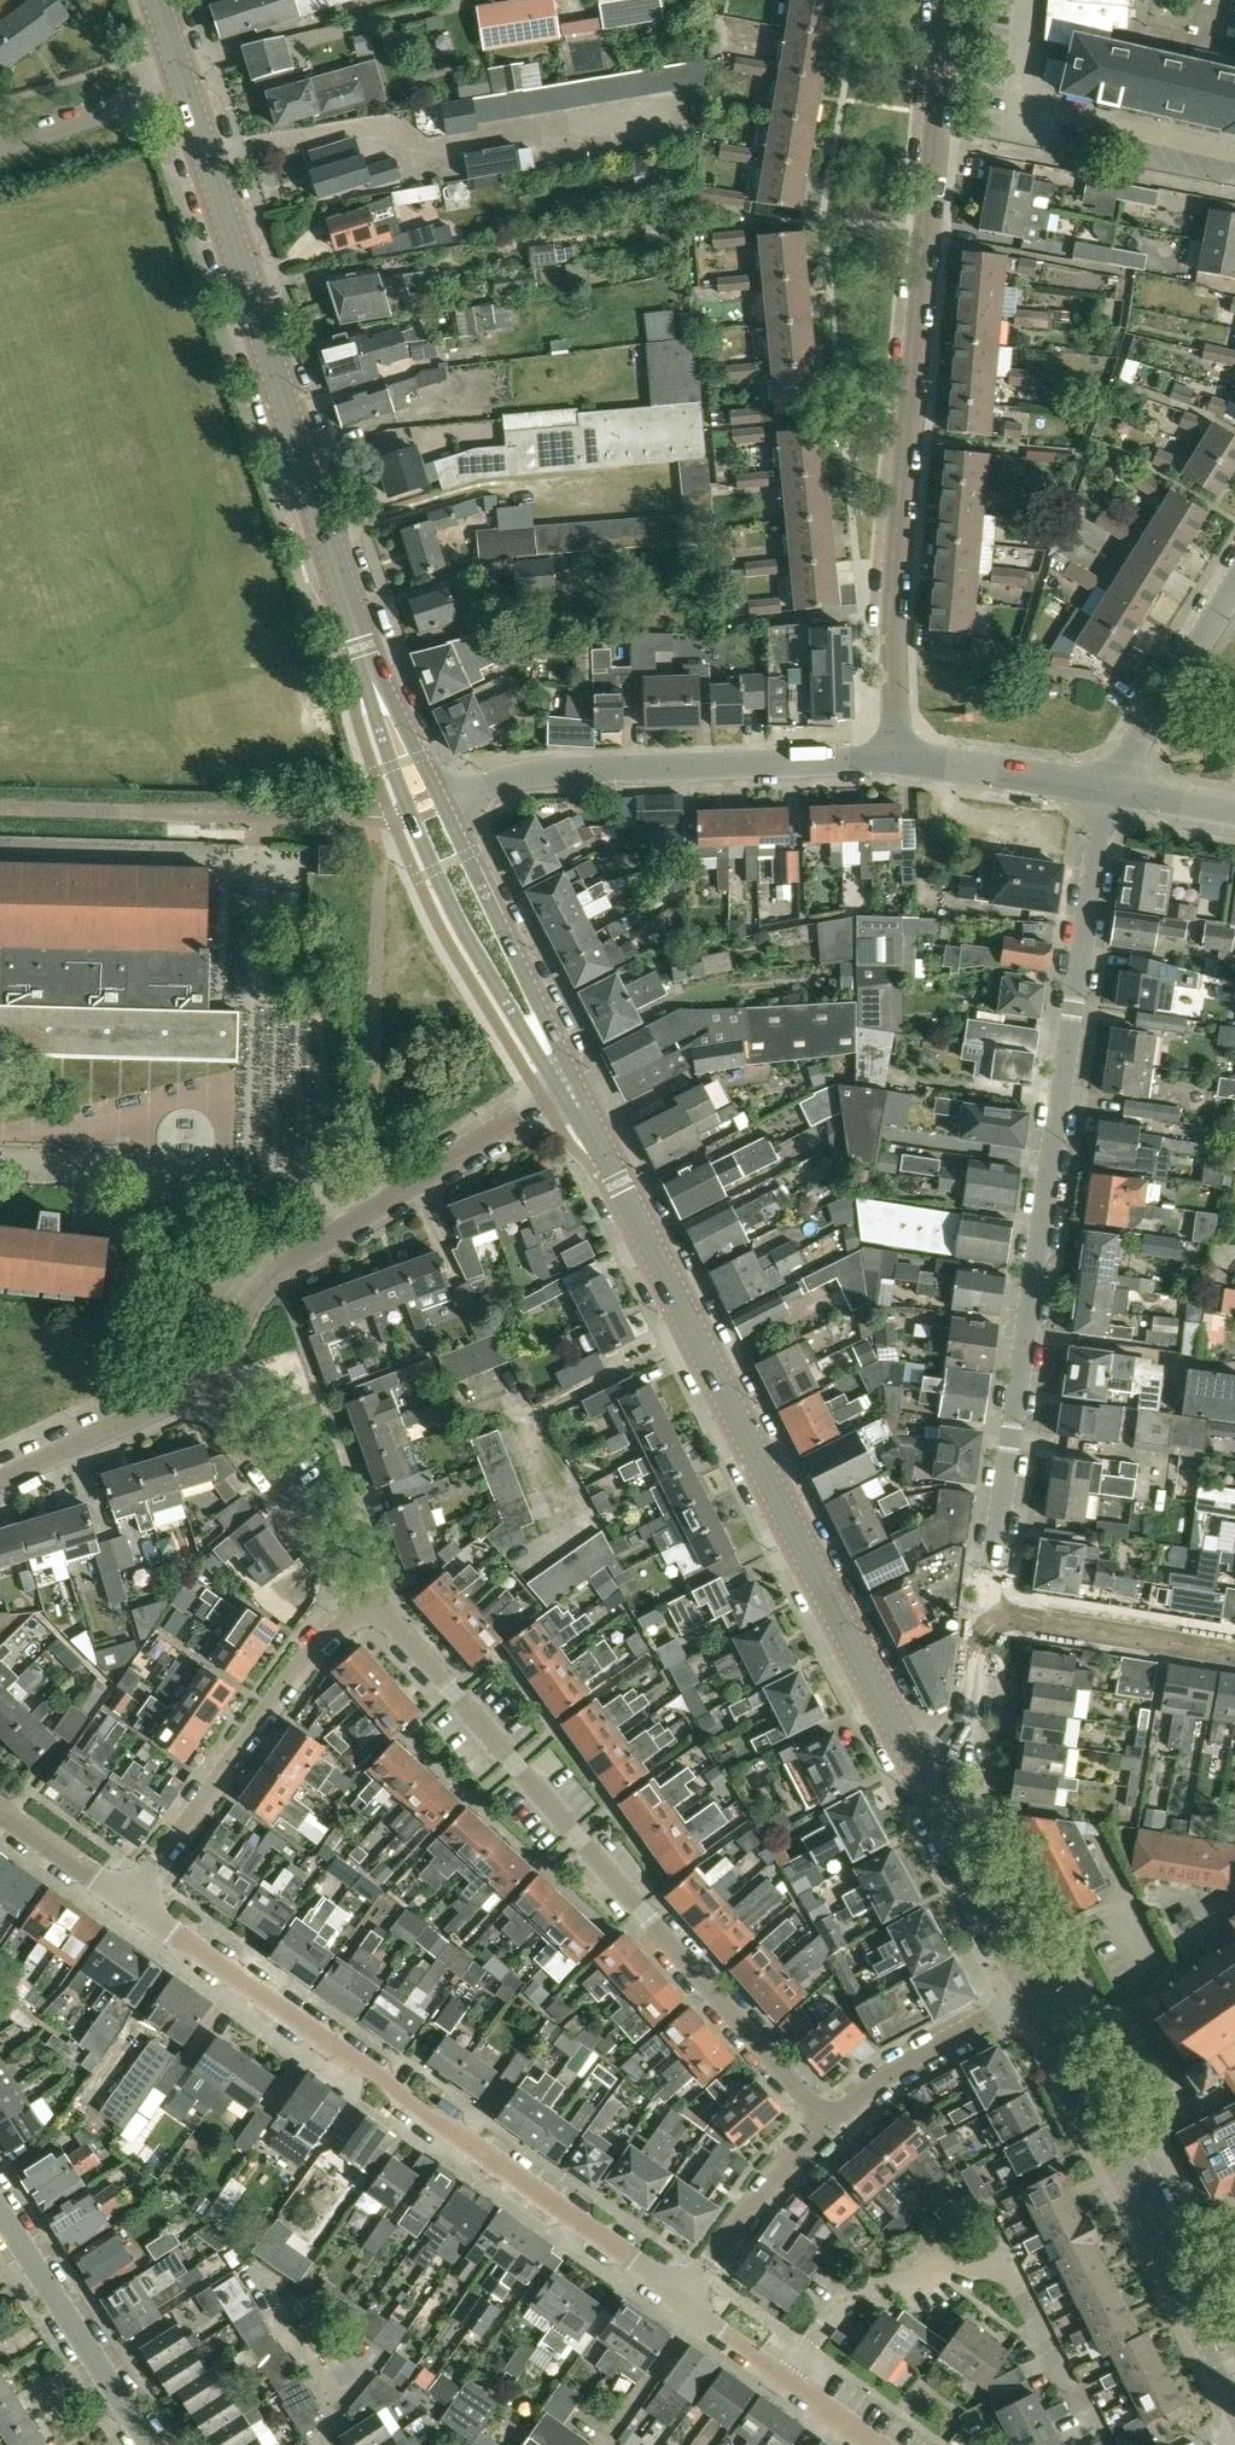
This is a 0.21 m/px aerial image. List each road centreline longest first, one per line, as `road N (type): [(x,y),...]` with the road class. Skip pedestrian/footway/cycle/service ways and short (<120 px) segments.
road 1 (residential): [(989,1610),(1111,790)]
road 2 (secondary): [(920,1770),(569,1088)]
road 3 (residential): [(894,760),(894,580),(948,0)]
road 4 (residential): [(827,2122),(357,1592)]
road 5 (residential): [(685,2302),(130,1913)]
road 6 (secondary): [(368,660),(184,85)]
road 7 (unclassified): [(208,1391),(255,1302),(276,1281),(569,1088)]
road 8 (secondary): [(368,660),(393,766),(463,929),(569,1088)]
road 9 (residential): [(441,803),(529,774),(894,760)]
road 10 (secondary): [(1234,2378),(1033,1991)]
road 11 (residential): [(130,1913),(357,1592)]
road 12 (secondary): [(569,1088),(441,803)]
road 13 (unclassified): [(147,2444),(0,2215)]
road 14 (unclassified): [(357,1592),(273,1495),(208,1391)]
road 15 (residential): [(1234,1653),(989,1610)]
road 16 (secondary): [(1033,1991),(920,1770)]
road 17 (residential): [(827,2122),(893,2066),(1033,1991)]
road 18 (residential): [(1111,790),(1234,590)]
road 19 (unclassified): [(0,1489),(208,1391)]
road 20 (residential): [(685,2302),(766,2189),(827,2122)]
road 21 (residential): [(1111,790),(894,760)]
road 22 (residential): [(1004,2270),(836,2304),(819,2328)]
road 23 (unclassified): [(0,145),(184,85)]
road 24 (residential): [(1105,2434),(1004,2270)]
road 25 (residential): [(920,1770),(961,1753),(989,1610)]
road 26 (residential): [(130,1913),(0,1816)]
road 27 (secondary): [(441,803),(368,660)]
road 28 (residential): [(1234,810),(1111,790)]
road 29 (residential): [(782,2379),(685,2302)]

